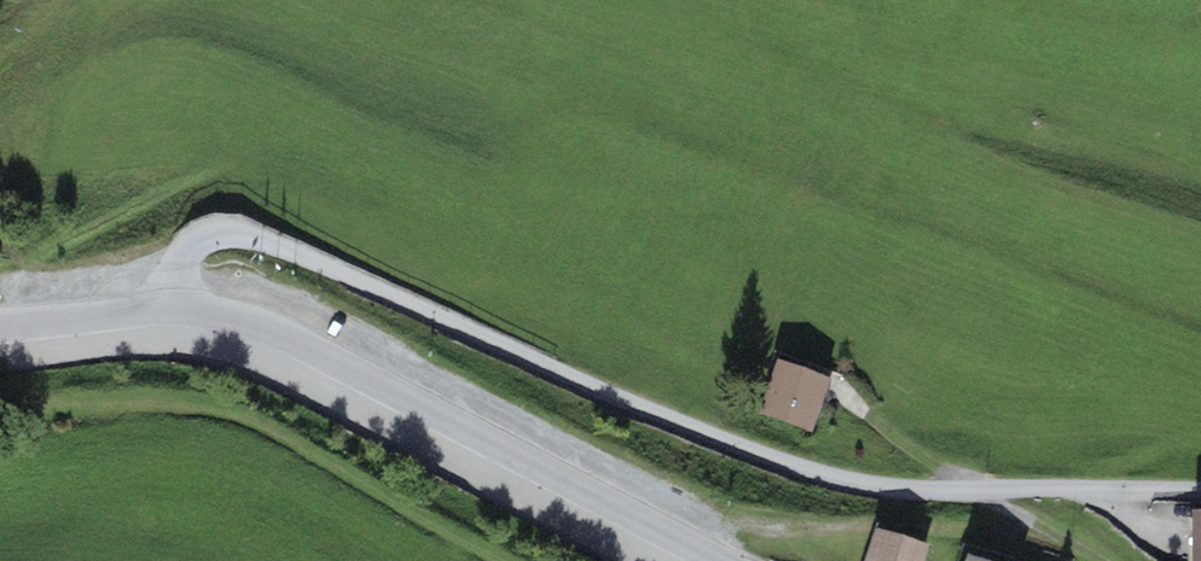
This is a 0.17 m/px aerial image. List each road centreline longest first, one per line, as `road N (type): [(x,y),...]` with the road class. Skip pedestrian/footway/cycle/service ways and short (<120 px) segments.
road 1 (unclassified): [(1200,491),(926,487),(833,474),(651,411),(279,249),(219,231),(180,253),(155,311)]
road 2 (tertiary): [(155,311),(219,314),(269,330),(714,560)]
road 3 (tertiary): [(0,324),(155,311)]

